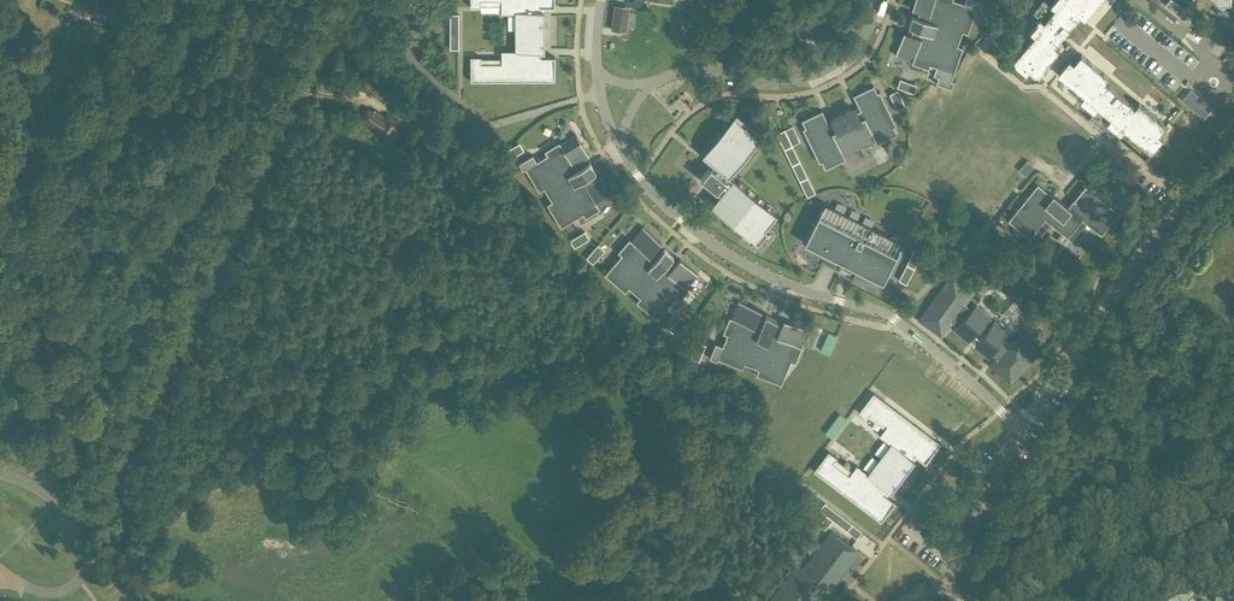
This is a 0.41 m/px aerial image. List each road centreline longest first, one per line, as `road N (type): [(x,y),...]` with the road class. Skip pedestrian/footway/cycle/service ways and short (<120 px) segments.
road 1 (track): [(324,0),(66,518)]
road 2 (residential): [(1021,428),(896,319),(736,263),(680,222),(621,153)]
road 3 (residential): [(1021,428),(1140,252),(1206,177),(1233,159)]
road 4 (residential): [(881,0),(856,47),(802,77),(656,80)]
road 5 (residential): [(921,600),(963,565),(977,496),(1021,428)]
road 6 (track): [(175,55),(351,102)]

